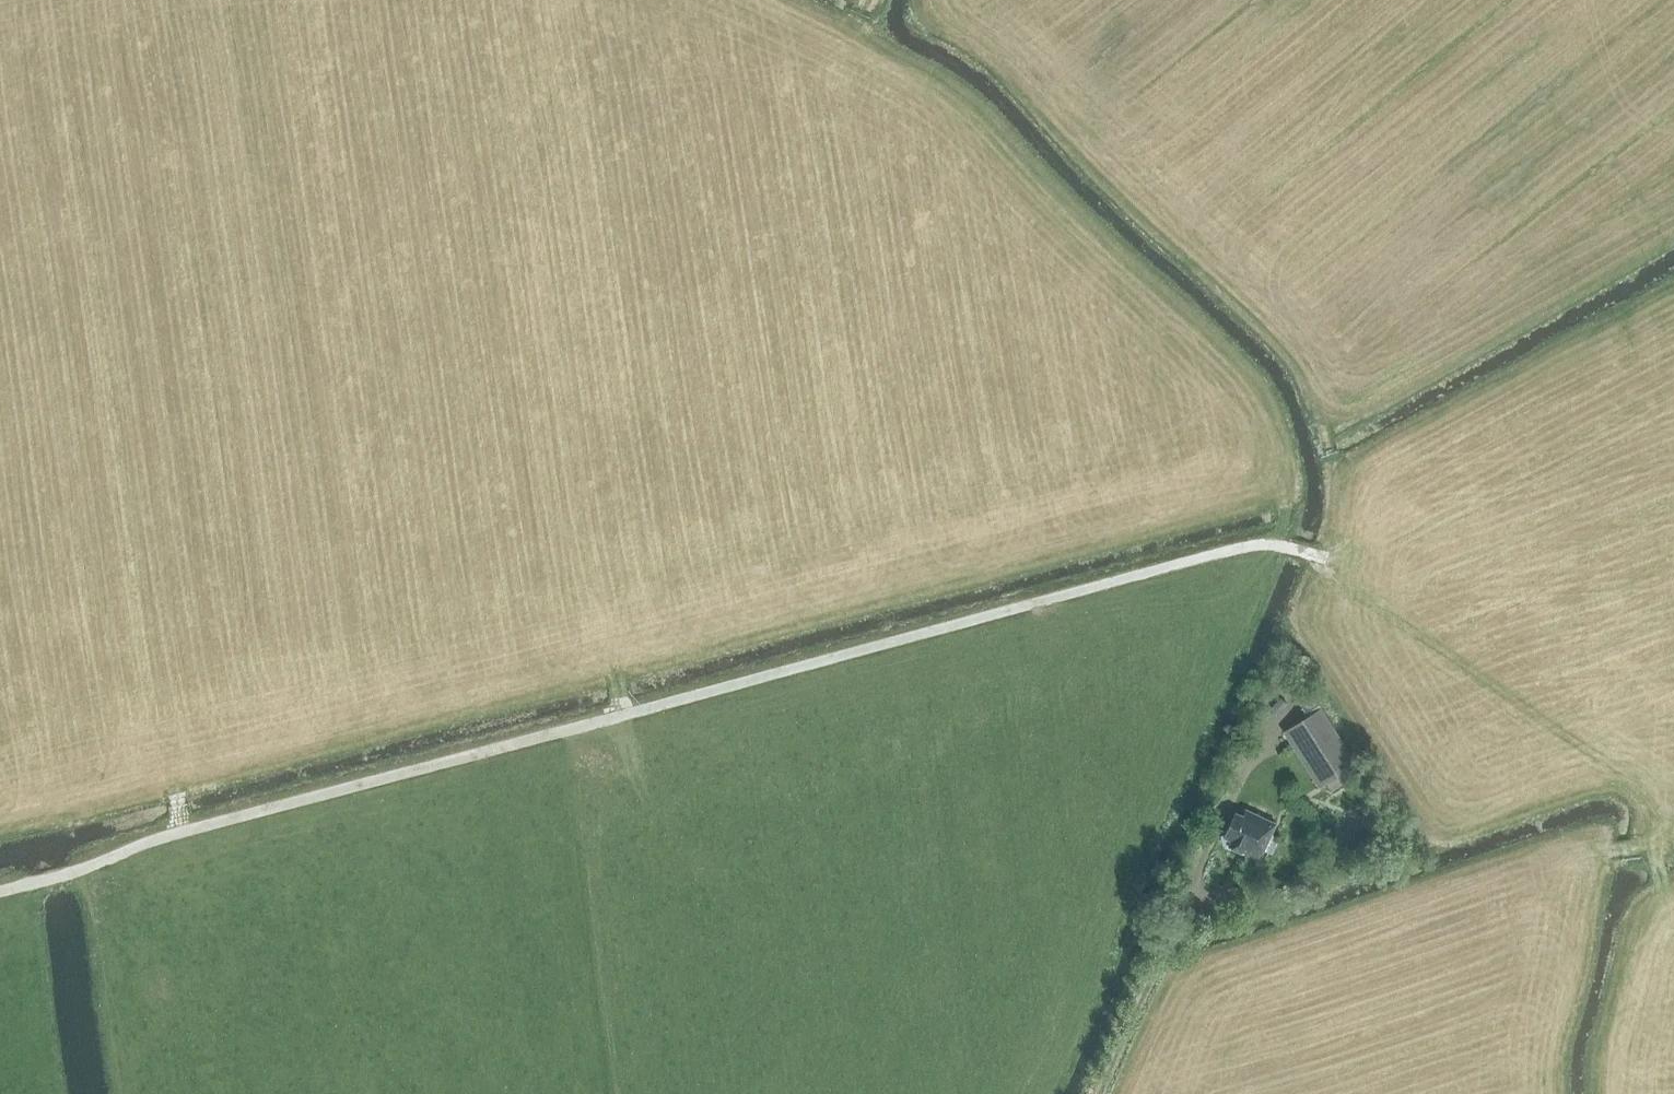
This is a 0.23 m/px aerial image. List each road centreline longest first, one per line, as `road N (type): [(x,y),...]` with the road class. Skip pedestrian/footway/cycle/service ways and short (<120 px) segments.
road 1 (track): [(1308,553),(1256,545),(176,835),(0,892)]

